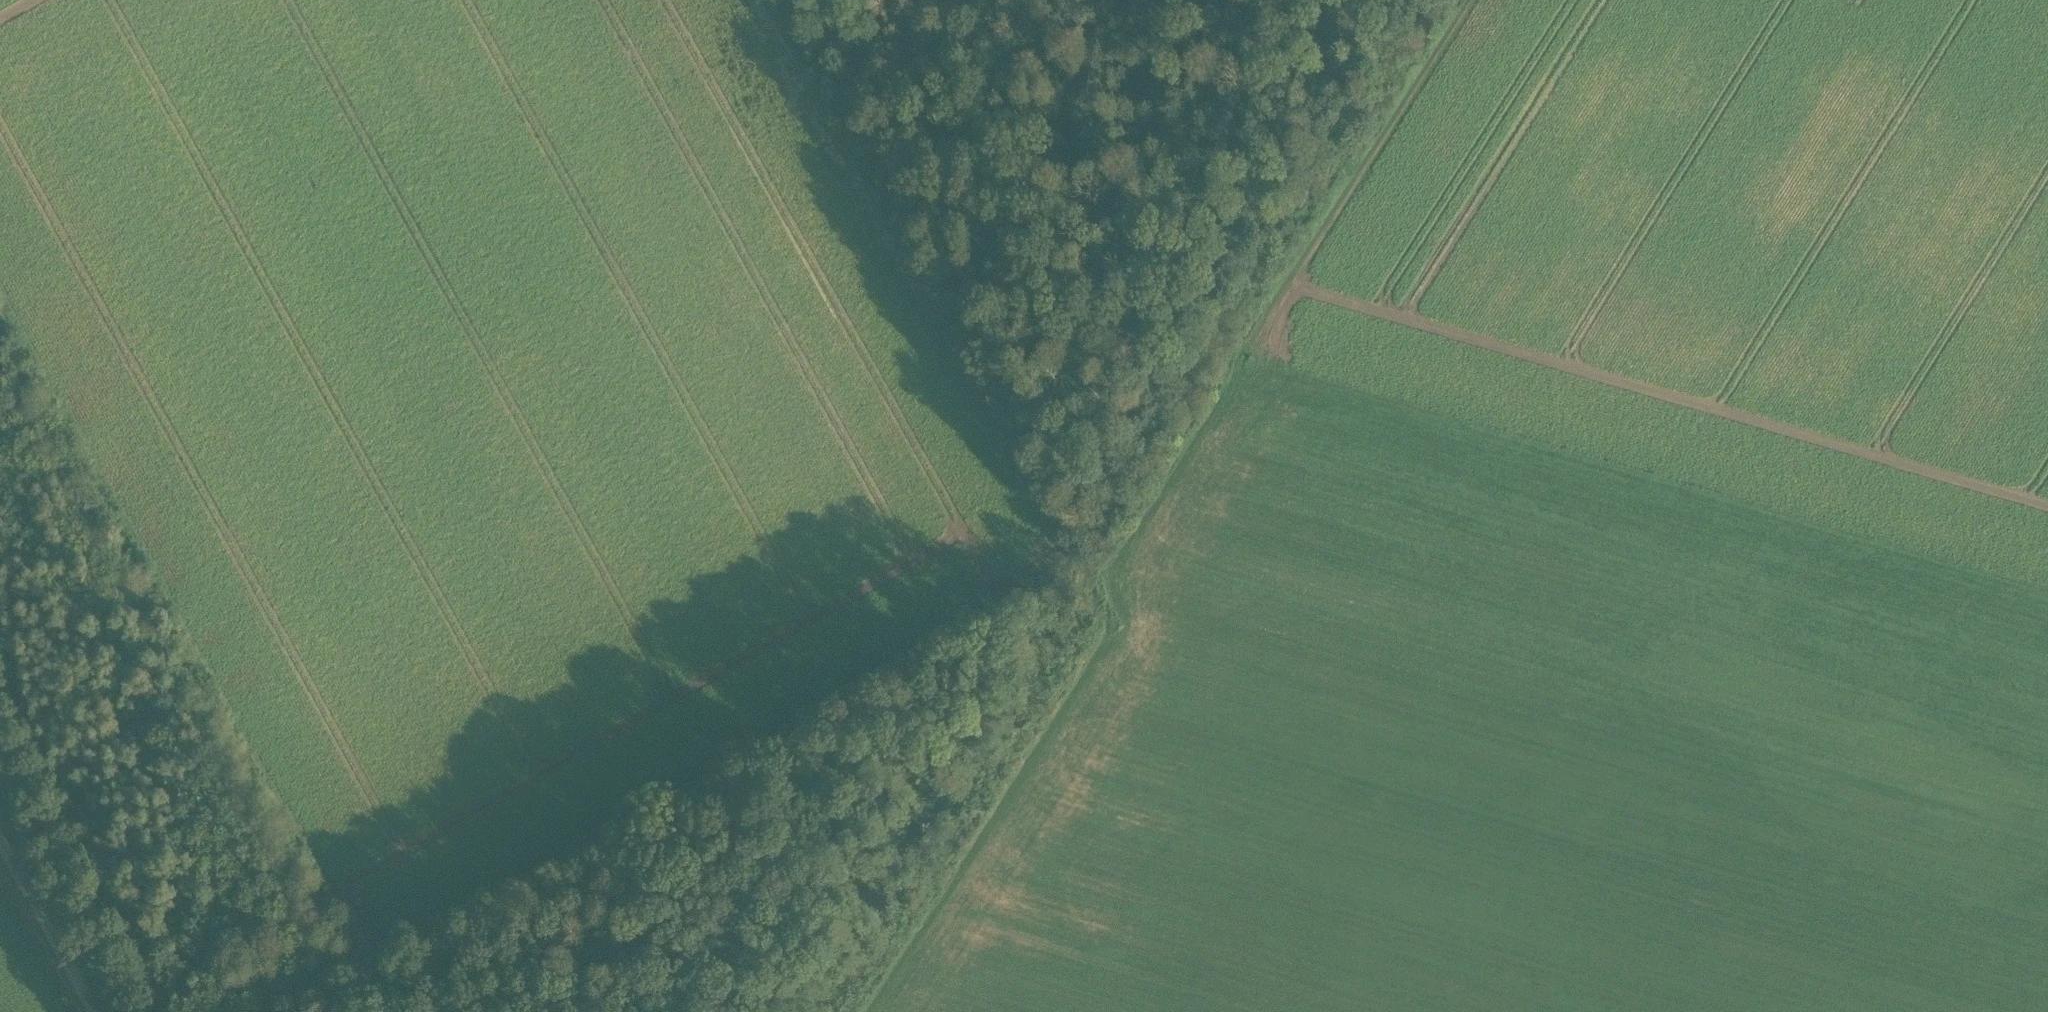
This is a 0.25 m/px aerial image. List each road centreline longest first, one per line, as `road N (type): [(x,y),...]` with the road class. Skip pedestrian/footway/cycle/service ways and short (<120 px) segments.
road 1 (track): [(0,841),(94,1011)]

